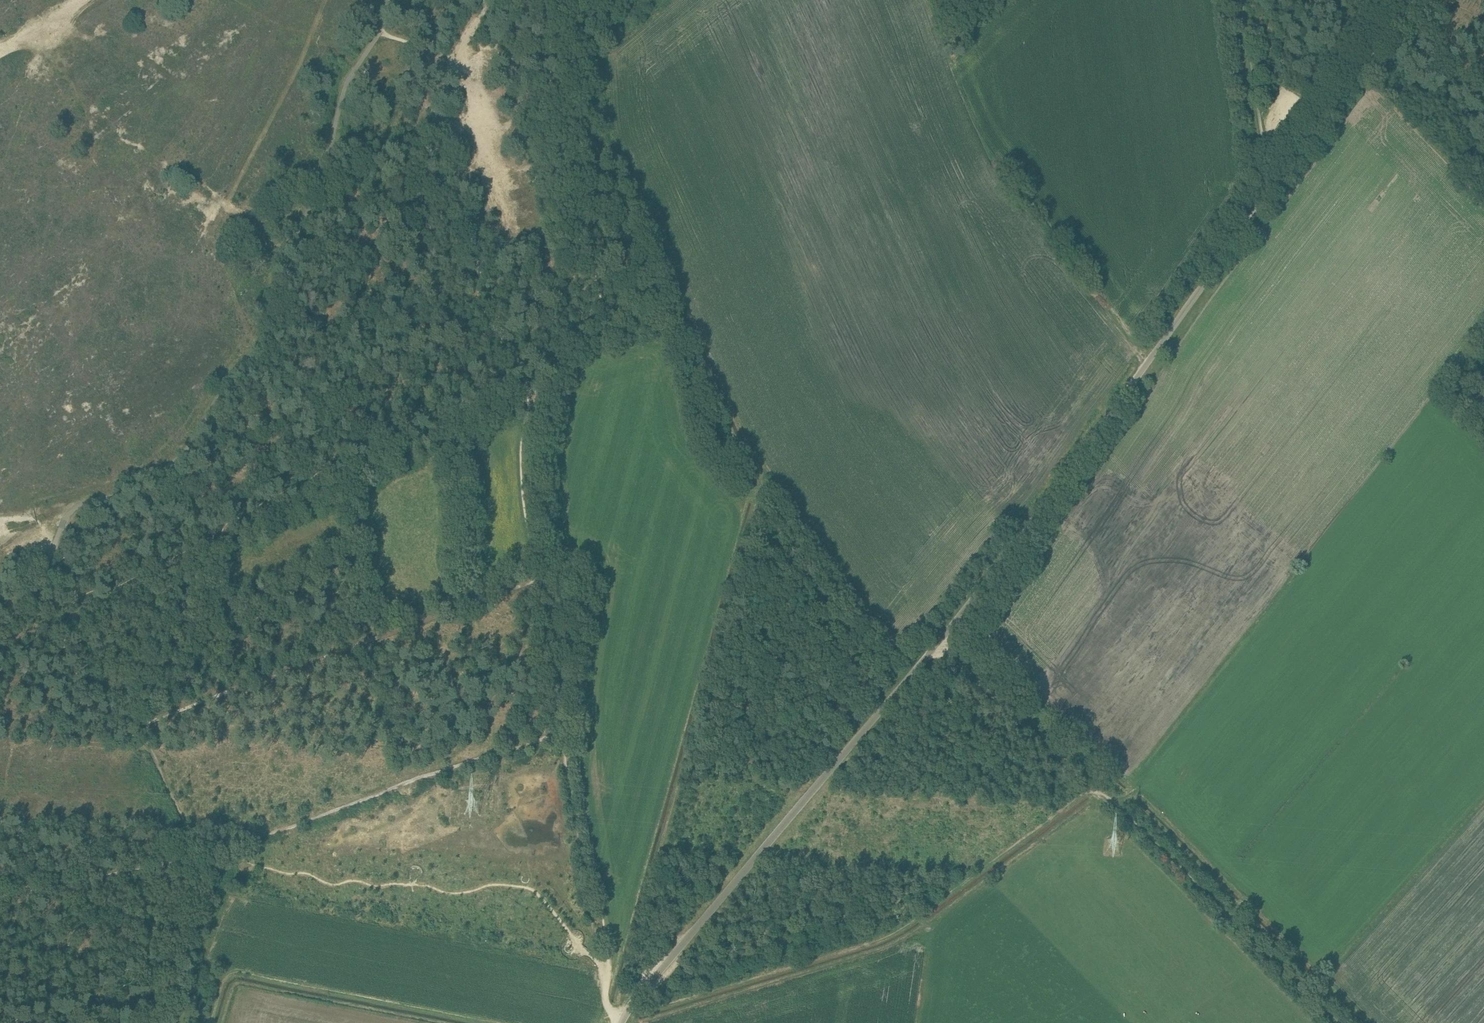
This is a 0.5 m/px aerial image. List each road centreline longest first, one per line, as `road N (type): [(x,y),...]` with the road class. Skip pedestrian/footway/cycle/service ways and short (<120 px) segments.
road 1 (unclassified): [(621,1022),(939,641),(1374,48)]
road 2 (track): [(1314,1001),(1101,794)]
road 3 (track): [(1087,782),(939,641)]
road 4 (track): [(1270,192),(1234,0)]

